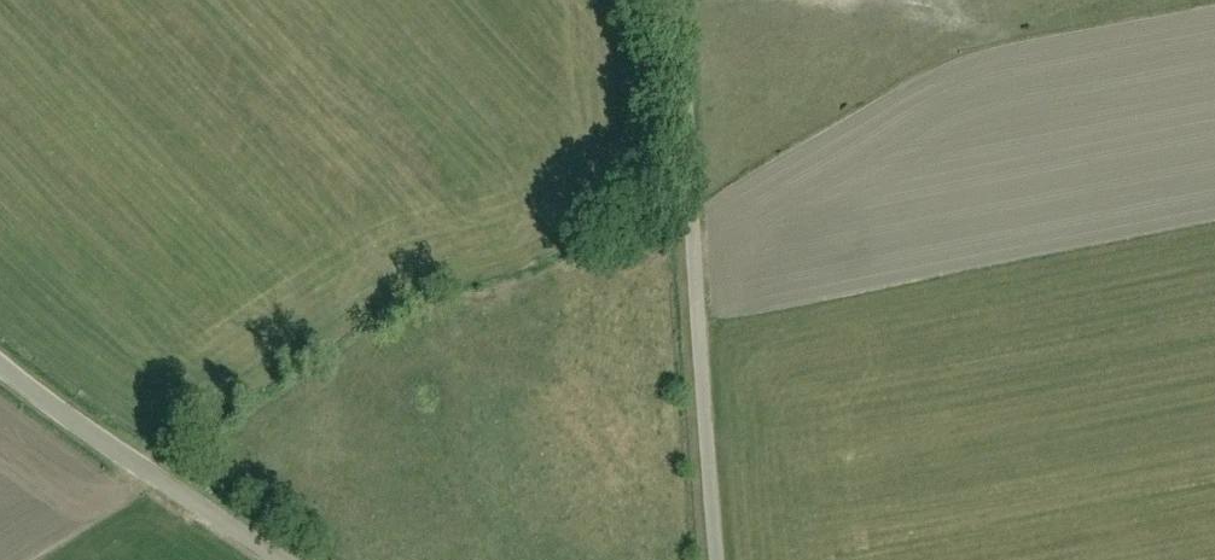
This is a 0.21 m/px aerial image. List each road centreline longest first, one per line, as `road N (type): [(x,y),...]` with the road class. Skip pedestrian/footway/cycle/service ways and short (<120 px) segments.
road 1 (unclassified): [(715,559),(683,0)]
road 2 (unclassified): [(0,369),(277,559)]

